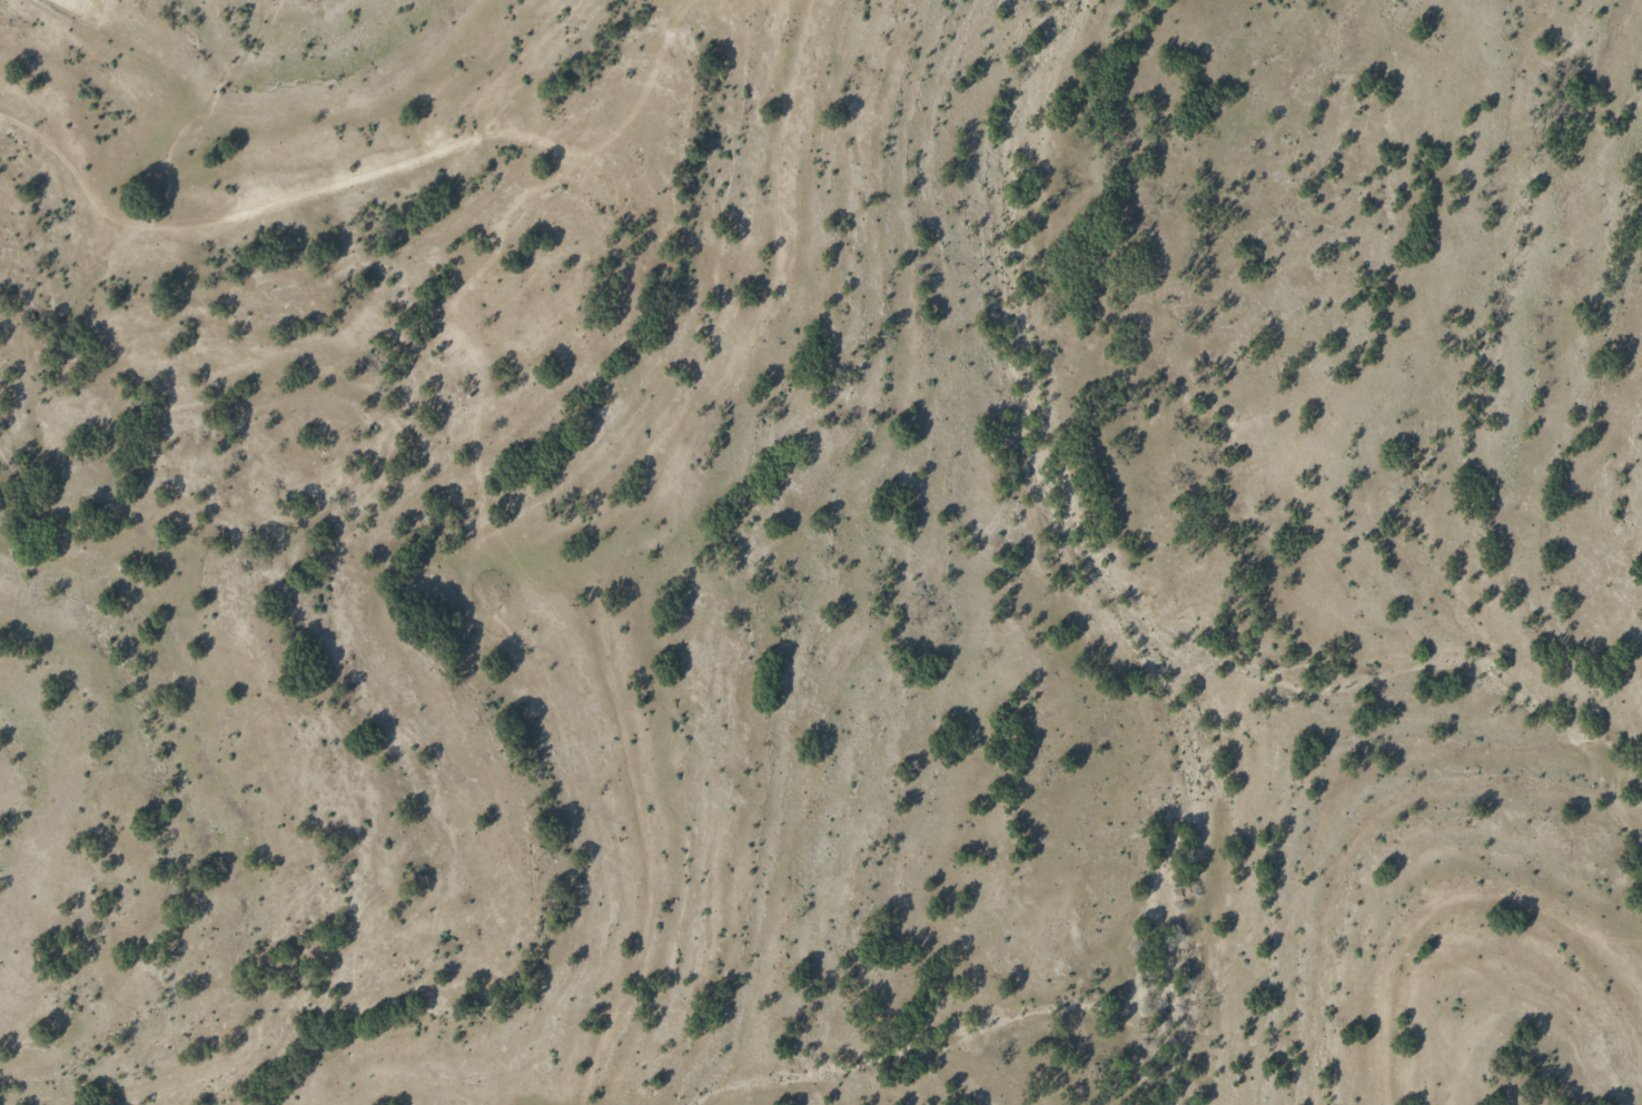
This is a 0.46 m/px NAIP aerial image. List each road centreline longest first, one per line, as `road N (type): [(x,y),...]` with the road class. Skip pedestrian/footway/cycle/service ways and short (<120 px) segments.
road 1 (residential): [(603,0),(498,126),(456,149),(212,239),(99,220),(72,168),(20,125),(0,124)]

